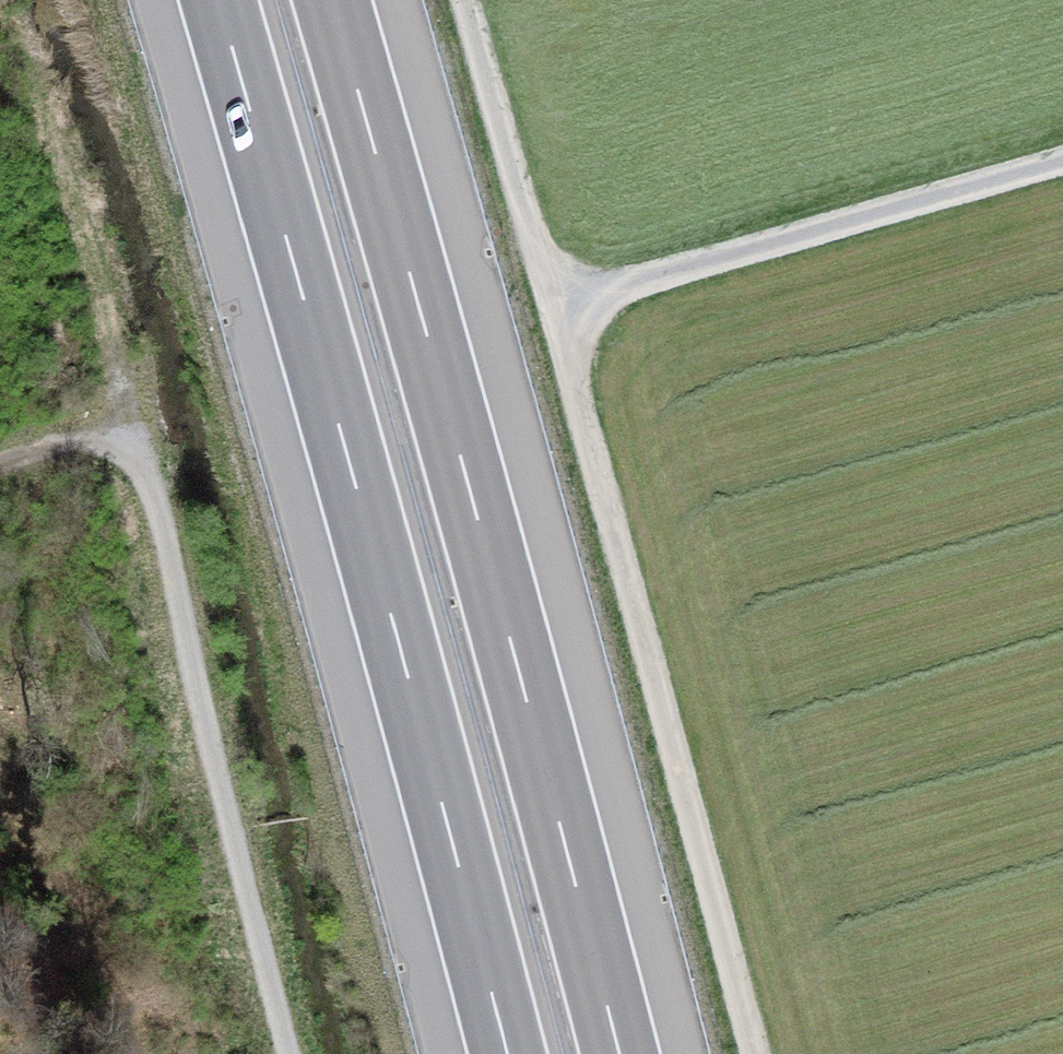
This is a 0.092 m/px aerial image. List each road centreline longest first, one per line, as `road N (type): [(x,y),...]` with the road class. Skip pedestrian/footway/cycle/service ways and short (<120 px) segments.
road 1 (motorway): [(218,0),(508,1053)]
road 2 (track): [(756,1053),(466,0)]
road 3 (motorway): [(620,1053),(332,0)]
road 4 (track): [(289,1053),(132,421),(0,464)]
road 5 (track): [(553,306),(1062,160)]

